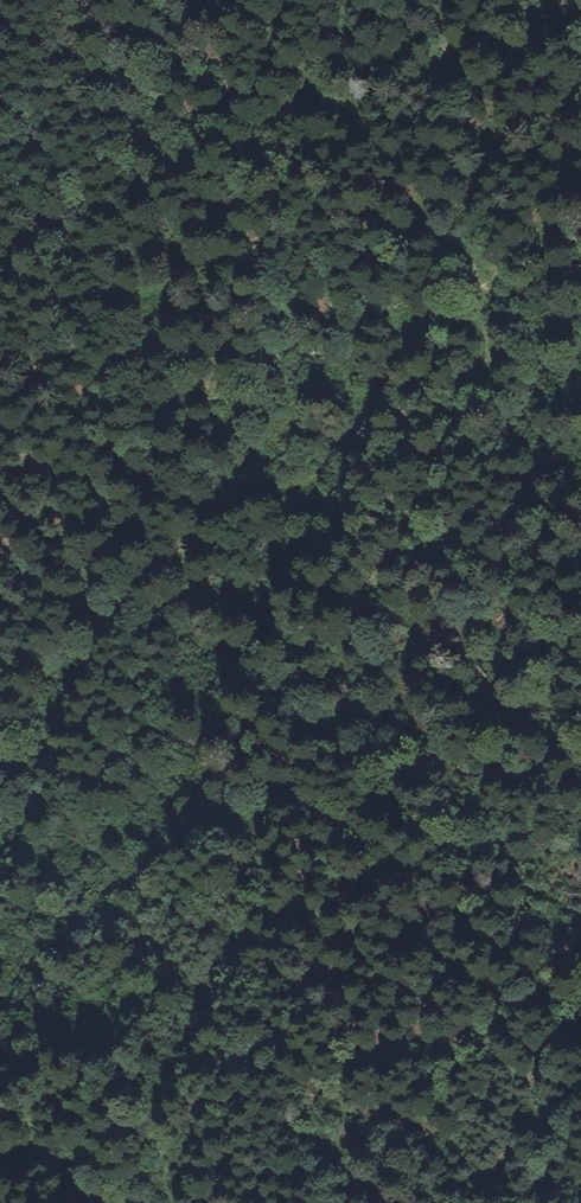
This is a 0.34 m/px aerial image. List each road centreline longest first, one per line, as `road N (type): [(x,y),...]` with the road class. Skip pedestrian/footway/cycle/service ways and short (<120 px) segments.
road 1 (track): [(171,1202),(166,1146),(188,1040),(290,809),(343,642),(466,446),(476,381),(492,345),(489,280)]
road 2 (track): [(0,857),(48,790),(100,669),(172,569),(193,564),(213,528),(285,489),(308,463),(370,425),(489,280)]

